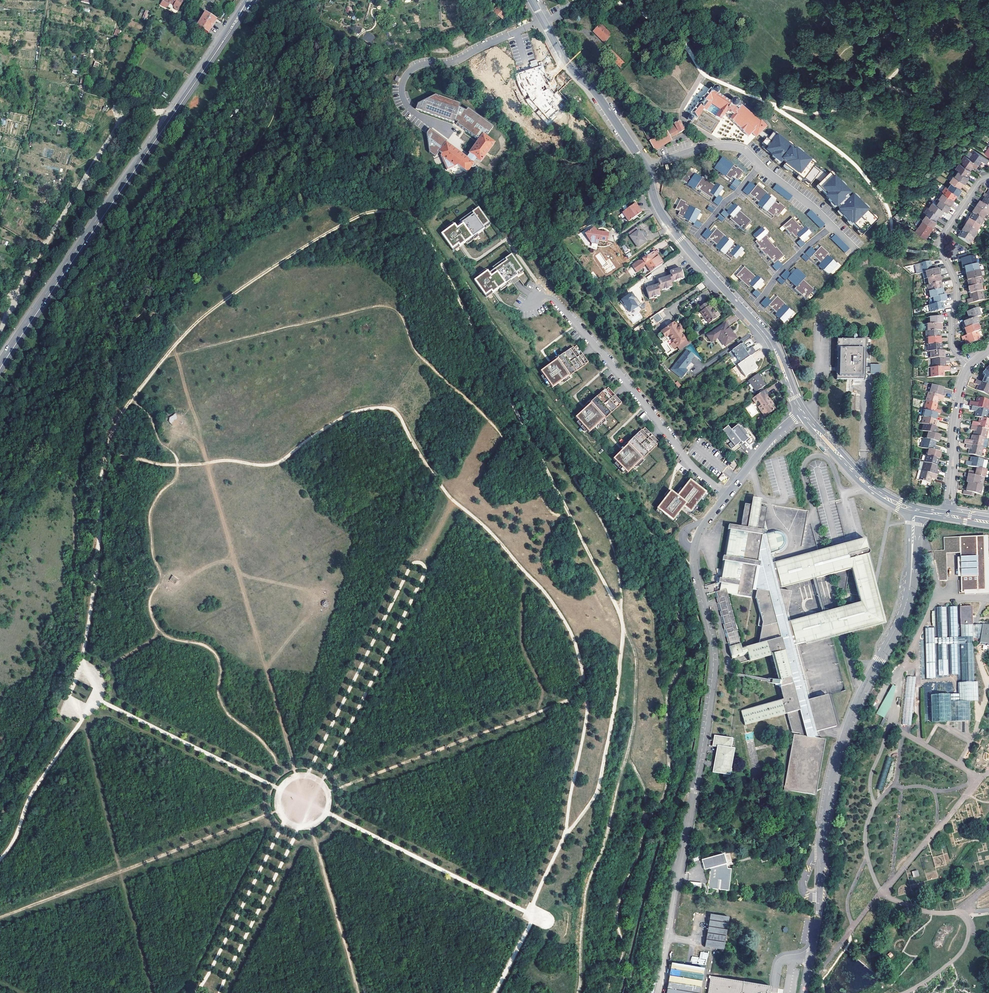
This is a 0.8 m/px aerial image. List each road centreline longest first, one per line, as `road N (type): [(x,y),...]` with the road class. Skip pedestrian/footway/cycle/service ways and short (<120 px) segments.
road 1 (track): [(623,628),(434,251),(409,219),(375,211),(291,255),(203,317),(124,411),(106,456),(80,670),(92,676),(93,697)]
road 2 (track): [(197,992),(409,568),(421,564),(424,575),(220,992)]
road 3 (track): [(531,914),(565,835),(587,712),(580,660),(542,590),(452,501),(398,413),(344,415),(268,466),(106,456)]
road 4 (residential): [(801,411),(769,340),(669,226),(645,166),(597,93),(566,63),(532,0)]
road 5 (track): [(531,914),(93,697)]
road 6 (track): [(304,801),(175,345)]
road 7 (secondary): [(0,365),(251,0)]
road 8 (residential): [(818,916),(834,771),(860,693),(904,610),(915,509)]
road 9 (residential): [(726,495),(694,554),(713,665),(676,890)]
road 10 (track): [(626,757),(646,796),(645,823),(667,784),(667,696),(683,658),(674,592),(648,532)]
road 11 (track): [(577,992),(587,887),(634,723),(636,656),(623,628)]
road 12 (track): [(173,112),(139,116),(113,134),(2,324)]
road 13 (residential): [(726,495),(688,461),(554,299),(535,297)]
road 14 (track): [(565,835),(600,782),(623,628)]
road 15 (residential): [(970,366),(952,346),(956,283),(941,240),(988,177)]
road 16 (track): [(93,697),(0,860)]
road 17 (residential): [(915,509),(869,486),(801,411)]
road 18 (residential): [(948,508),(959,396),(970,366)]
road 19 (track): [(544,710),(521,636),(529,577)]
road 20 (track): [(645,823),(617,918),(625,951)]

